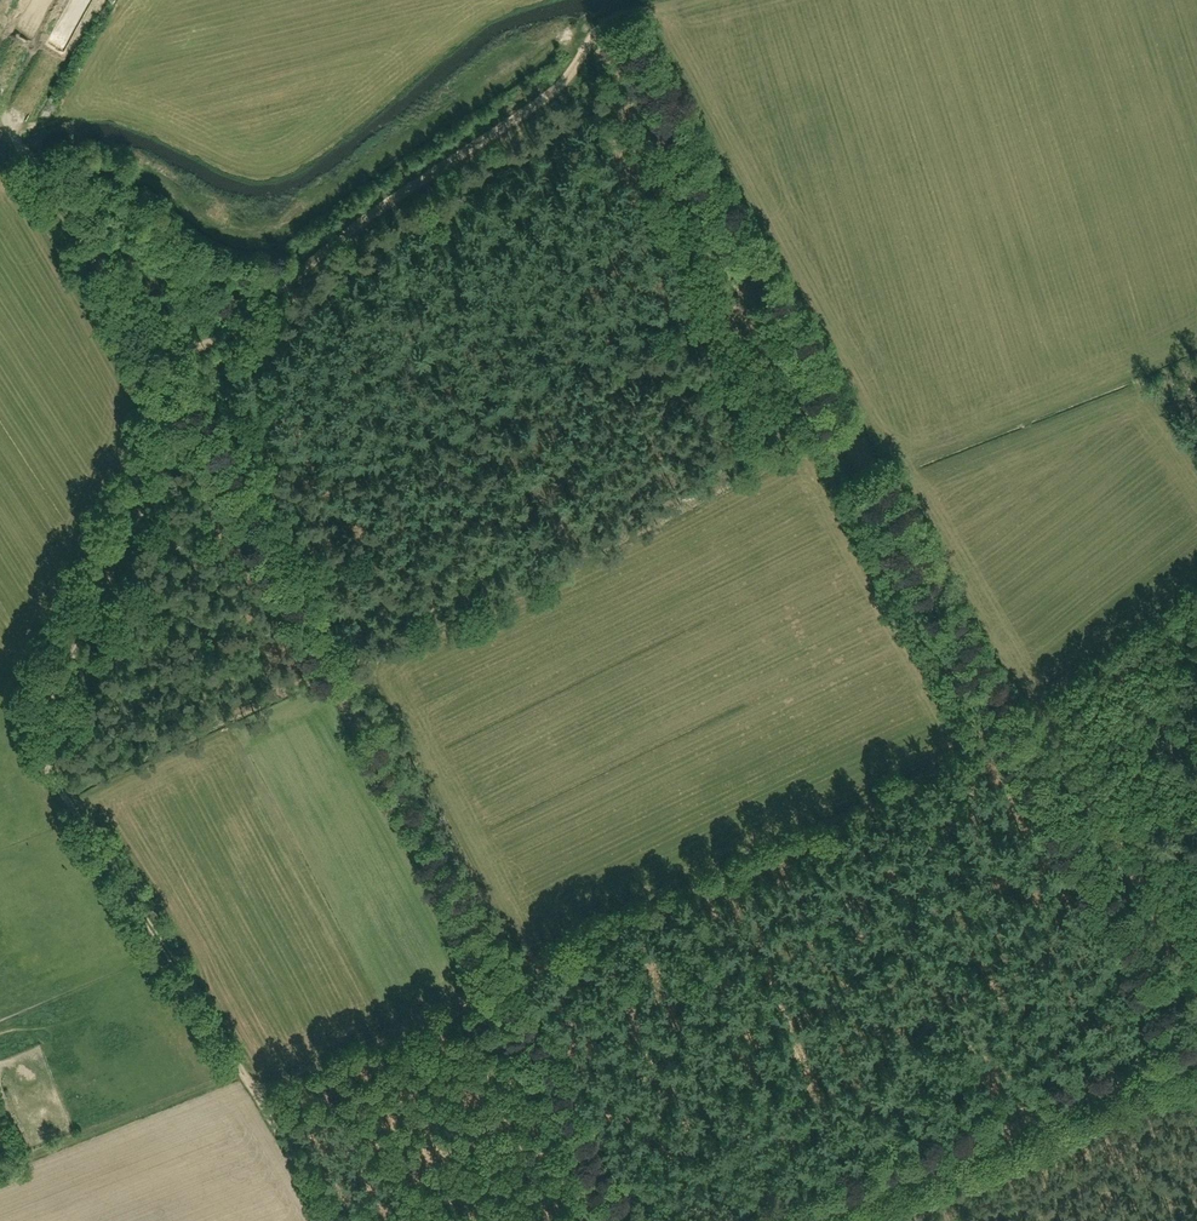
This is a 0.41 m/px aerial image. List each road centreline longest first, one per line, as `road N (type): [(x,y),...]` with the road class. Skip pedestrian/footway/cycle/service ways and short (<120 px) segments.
road 1 (track): [(336,1220),(40,753),(42,726),(95,593),(166,450),(163,401),(158,374),(77,227),(32,182),(0,105)]
road 2 (track): [(788,1220),(1196,1055)]

